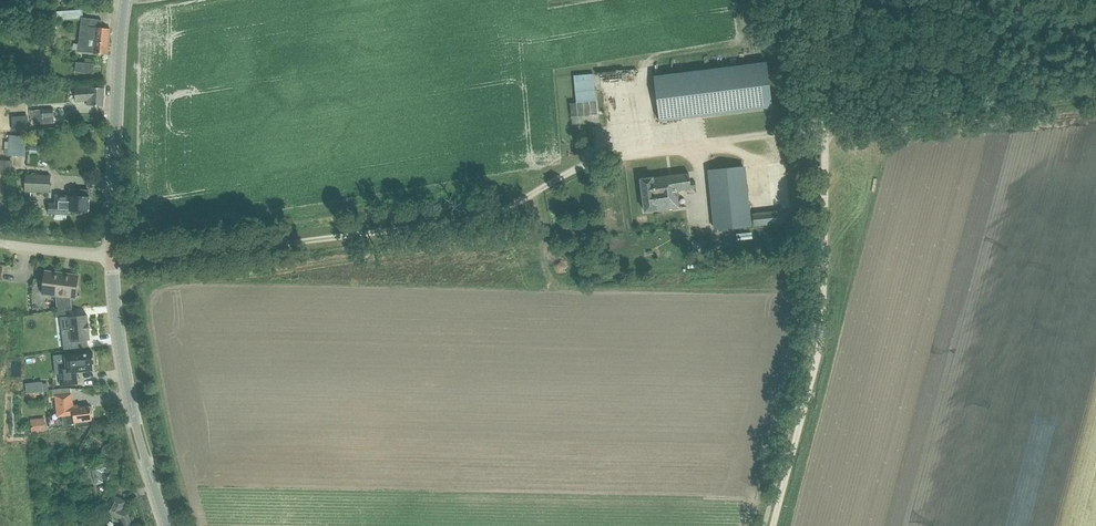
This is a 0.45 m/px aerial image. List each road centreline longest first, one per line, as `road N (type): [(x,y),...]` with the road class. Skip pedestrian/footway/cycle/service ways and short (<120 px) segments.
road 1 (track): [(0,242),(130,263),(258,250),(497,217),(608,156),(823,130)]
road 2 (tertiary): [(165,525),(137,447),(111,260),(126,0)]
road 3 (track): [(773,525),(820,341),(823,130)]
road 4 (track): [(1095,99),(823,130)]
road 5 (track): [(823,130),(824,0)]

